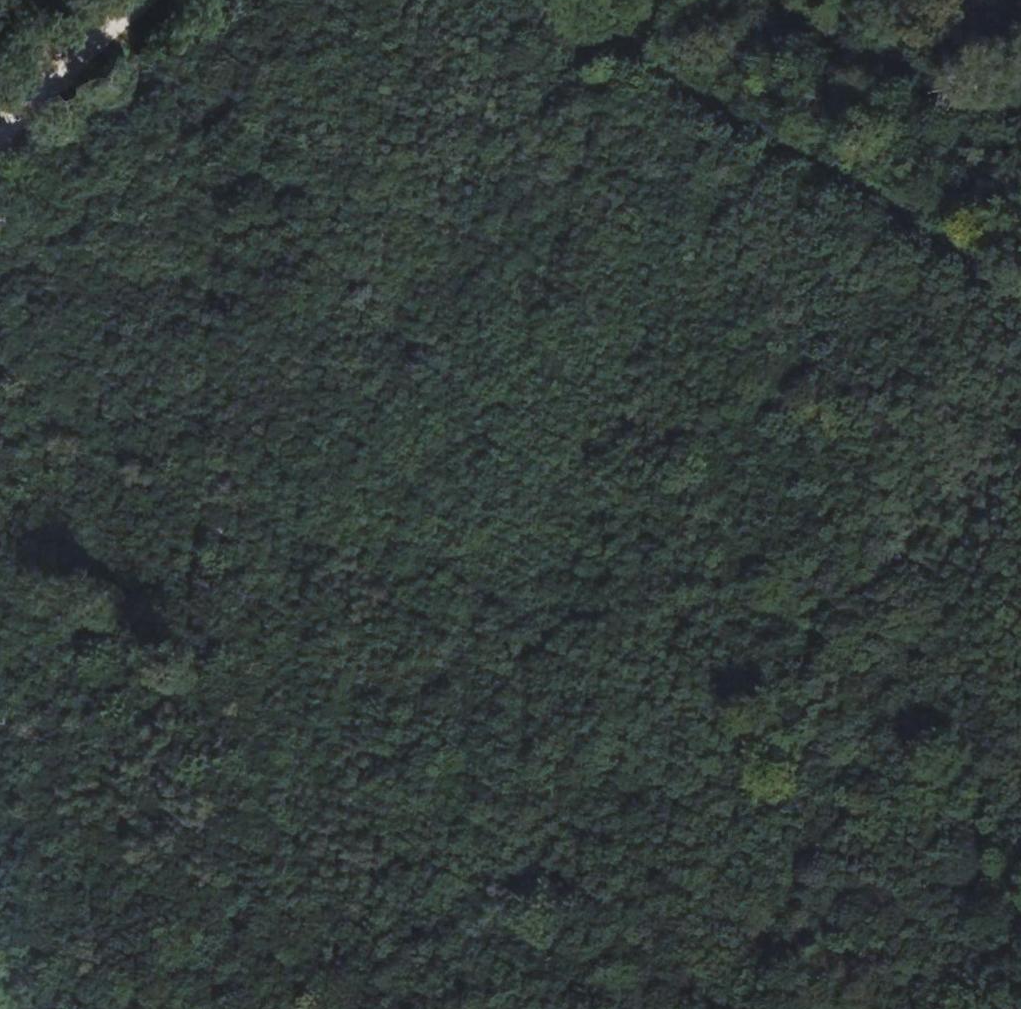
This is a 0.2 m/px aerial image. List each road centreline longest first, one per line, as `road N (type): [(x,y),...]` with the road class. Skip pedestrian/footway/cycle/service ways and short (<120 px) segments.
road 1 (track): [(560,0),(1020,283)]
road 2 (unclassified): [(0,139),(138,0)]

